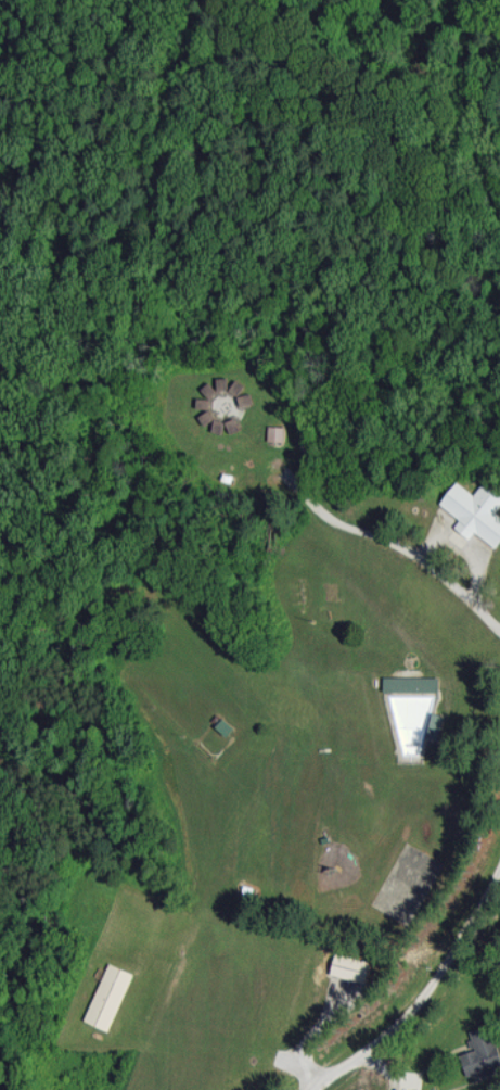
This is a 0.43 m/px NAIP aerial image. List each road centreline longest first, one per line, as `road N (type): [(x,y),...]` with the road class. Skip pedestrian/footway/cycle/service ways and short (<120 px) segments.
road 1 (residential): [(312,1089),(425,986),(499,846)]
road 2 (residential): [(281,469),(324,516),(415,546)]
road 3 (residential): [(415,546),(499,435)]

